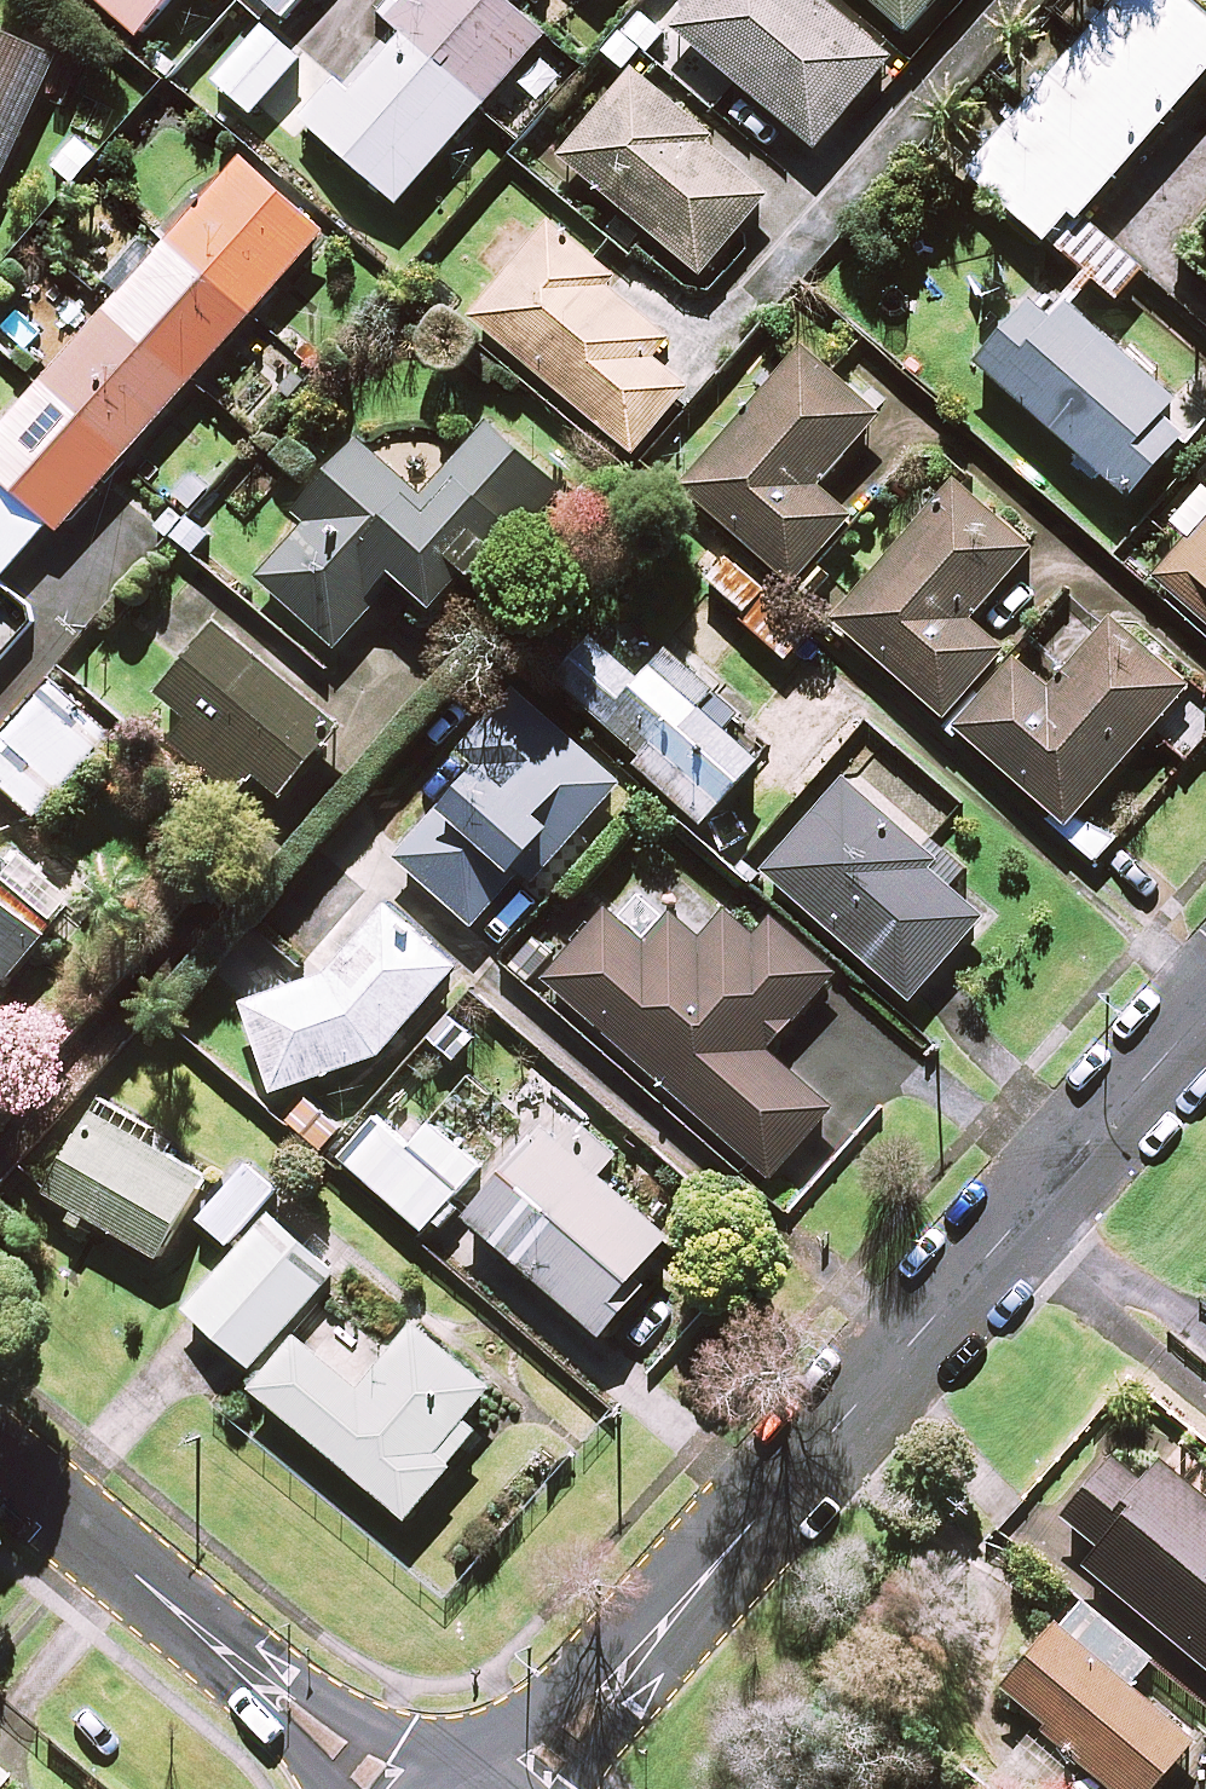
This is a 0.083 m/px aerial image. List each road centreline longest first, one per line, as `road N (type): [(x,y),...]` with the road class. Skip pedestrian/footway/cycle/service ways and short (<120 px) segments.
road 1 (residential): [(1205,1017),(527,1788)]
road 2 (residential): [(398,1788),(0,1455)]

